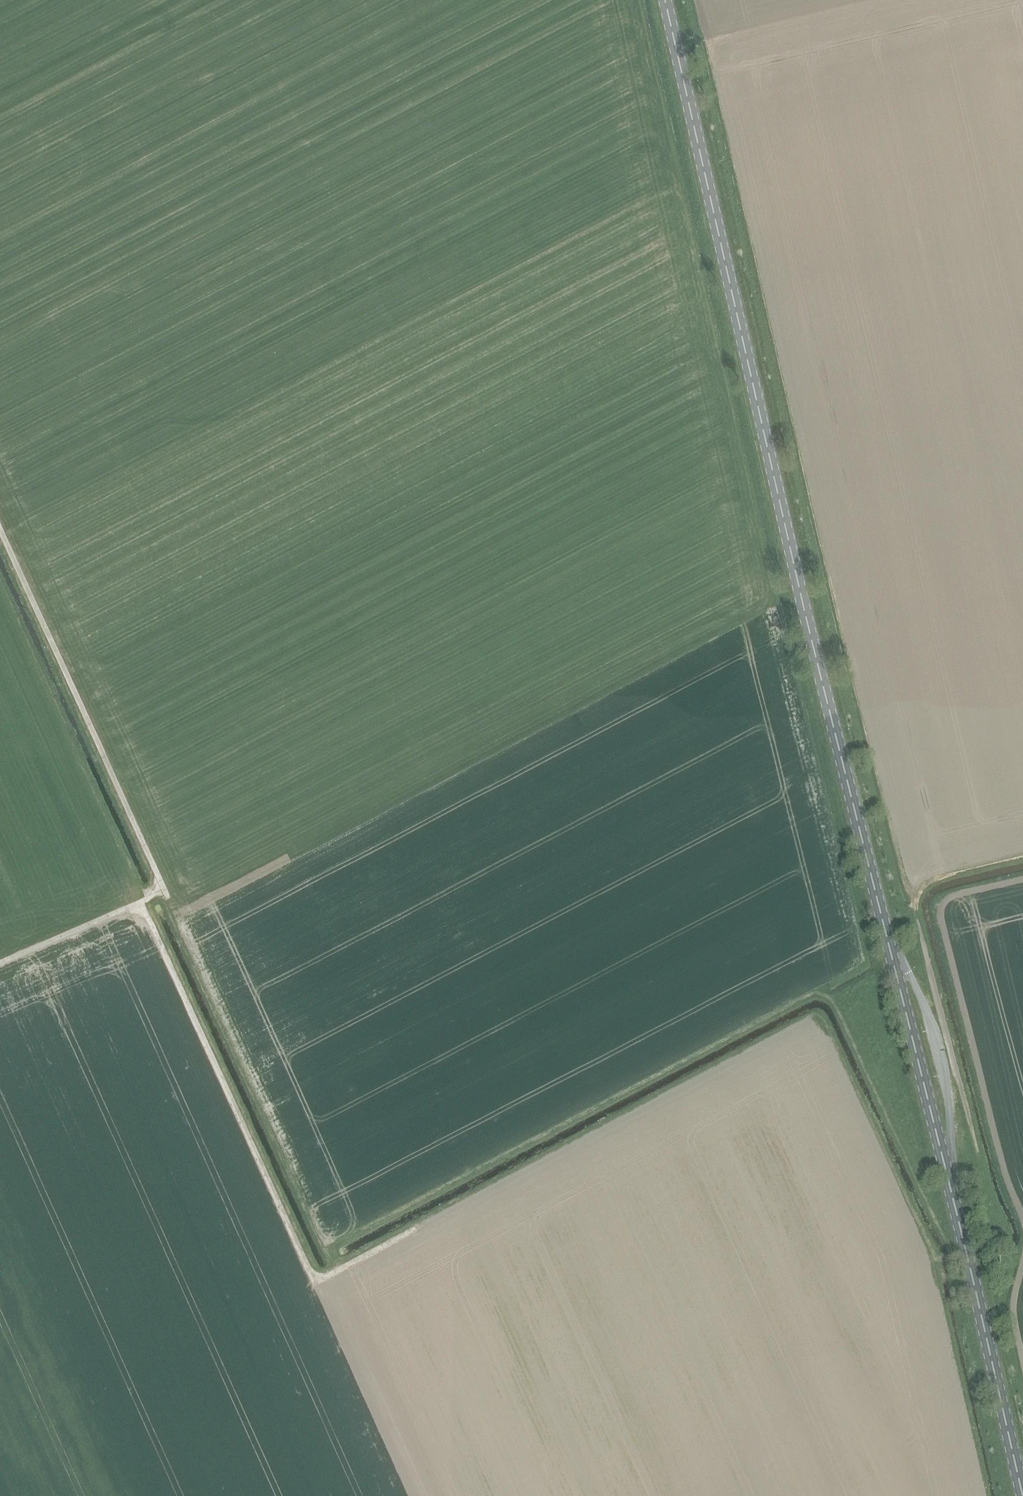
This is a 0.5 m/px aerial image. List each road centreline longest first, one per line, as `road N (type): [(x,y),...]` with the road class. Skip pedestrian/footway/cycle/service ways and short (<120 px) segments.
road 1 (primary): [(1021,1495),(663,0)]

